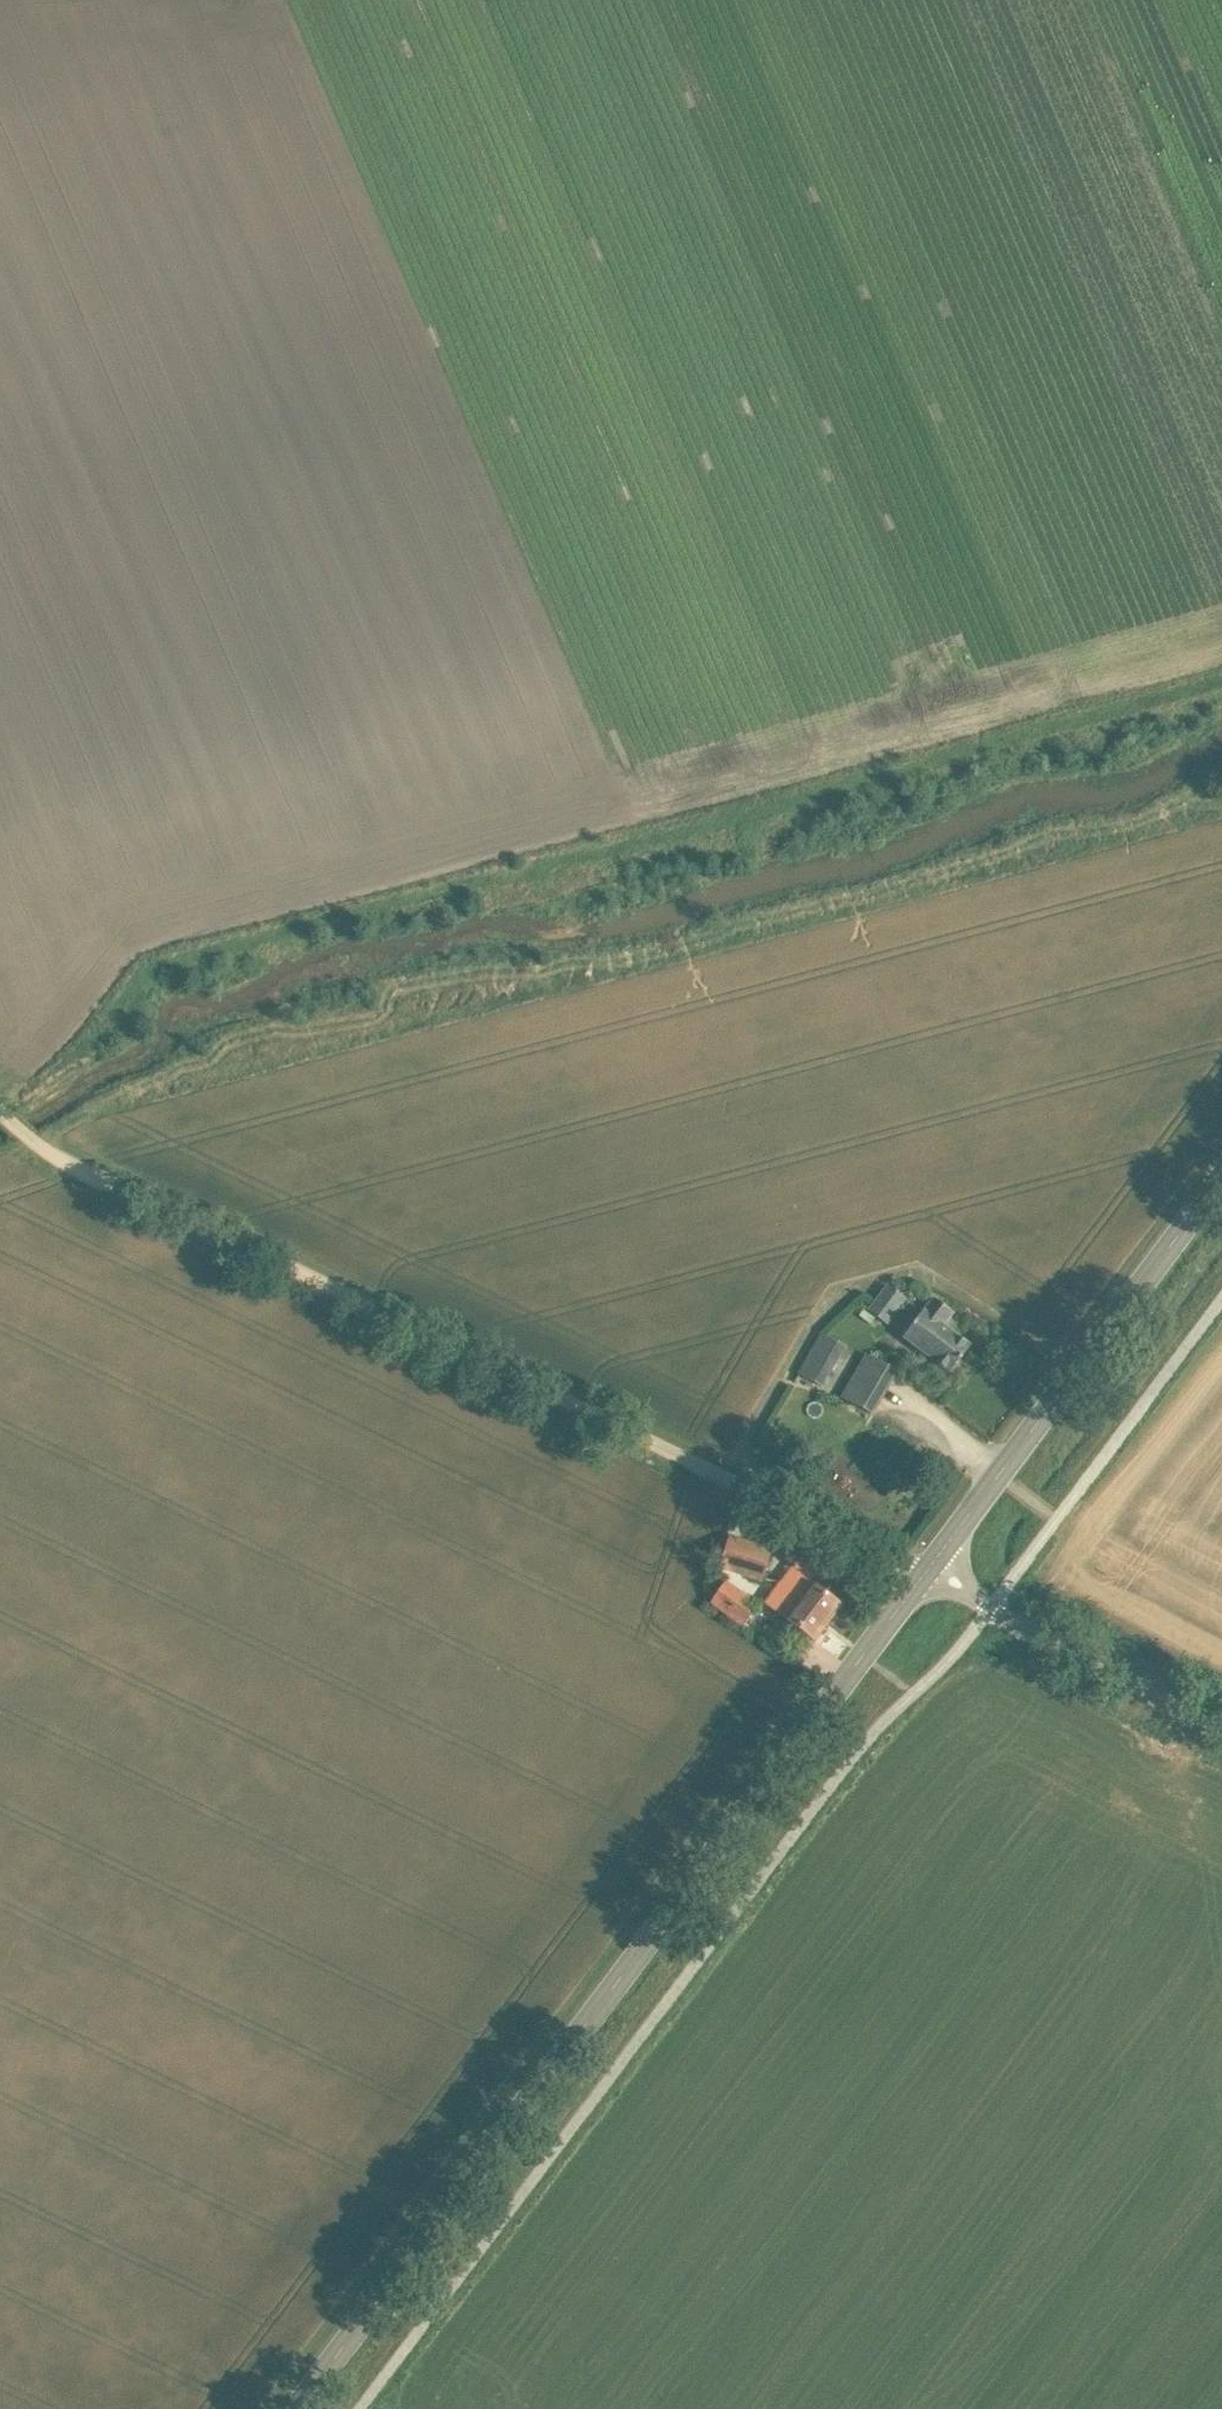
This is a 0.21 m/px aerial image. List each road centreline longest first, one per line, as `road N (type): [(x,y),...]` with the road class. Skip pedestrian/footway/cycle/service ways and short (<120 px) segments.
road 1 (secondary): [(300,2408),(932,1563)]
road 2 (track): [(923,1574),(41,1147),(0,1111)]
road 3 (secondary): [(932,1563),(1221,1177)]
road 4 (unclassified): [(1221,1729),(989,1607),(932,1563)]

